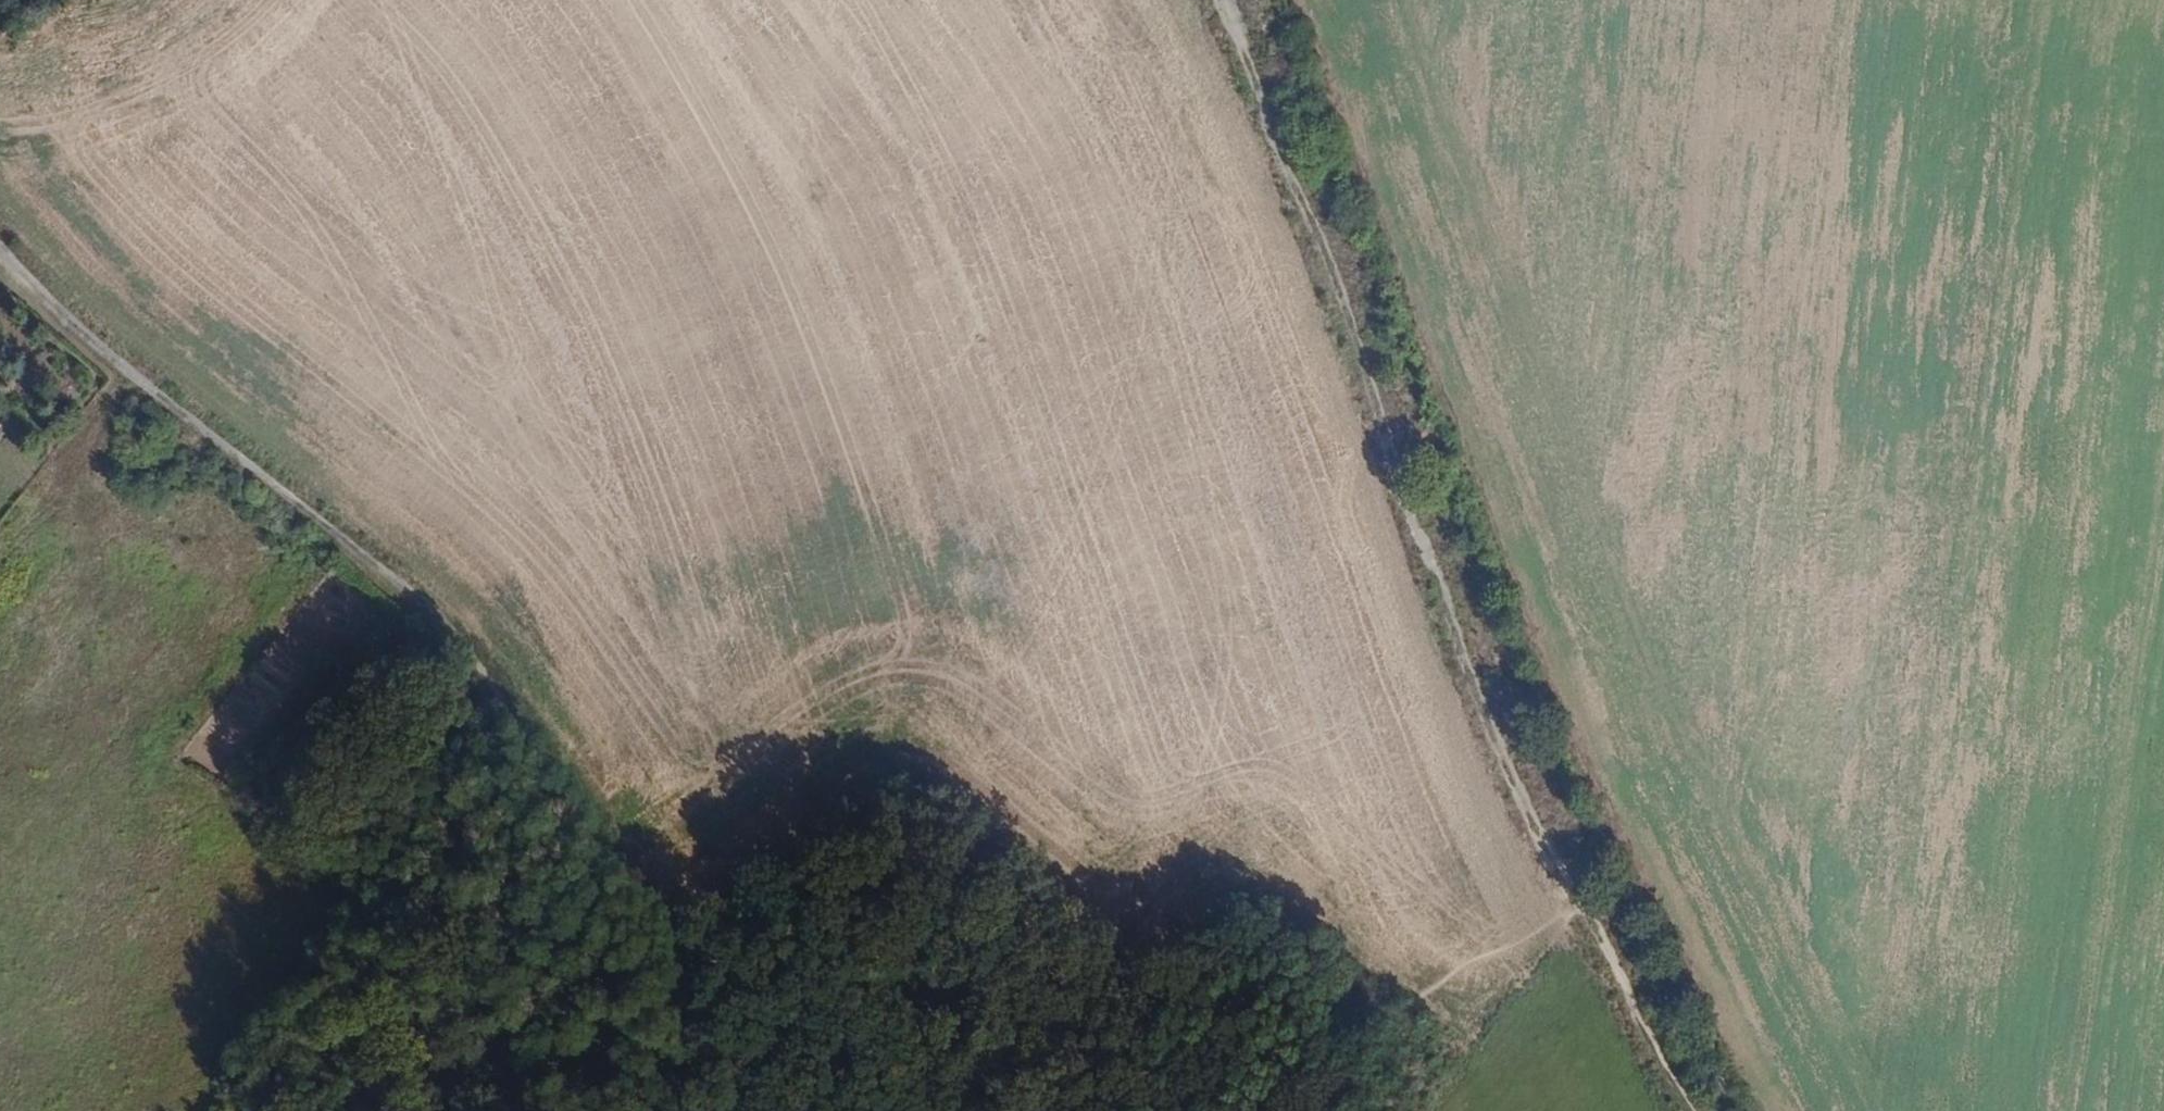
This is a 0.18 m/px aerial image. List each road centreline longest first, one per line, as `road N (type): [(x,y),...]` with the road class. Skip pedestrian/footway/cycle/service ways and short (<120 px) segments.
road 1 (track): [(1224,0),(1333,266),(1414,518),(1505,755),(1586,913)]
road 2 (track): [(449,627),(117,361),(0,251)]

